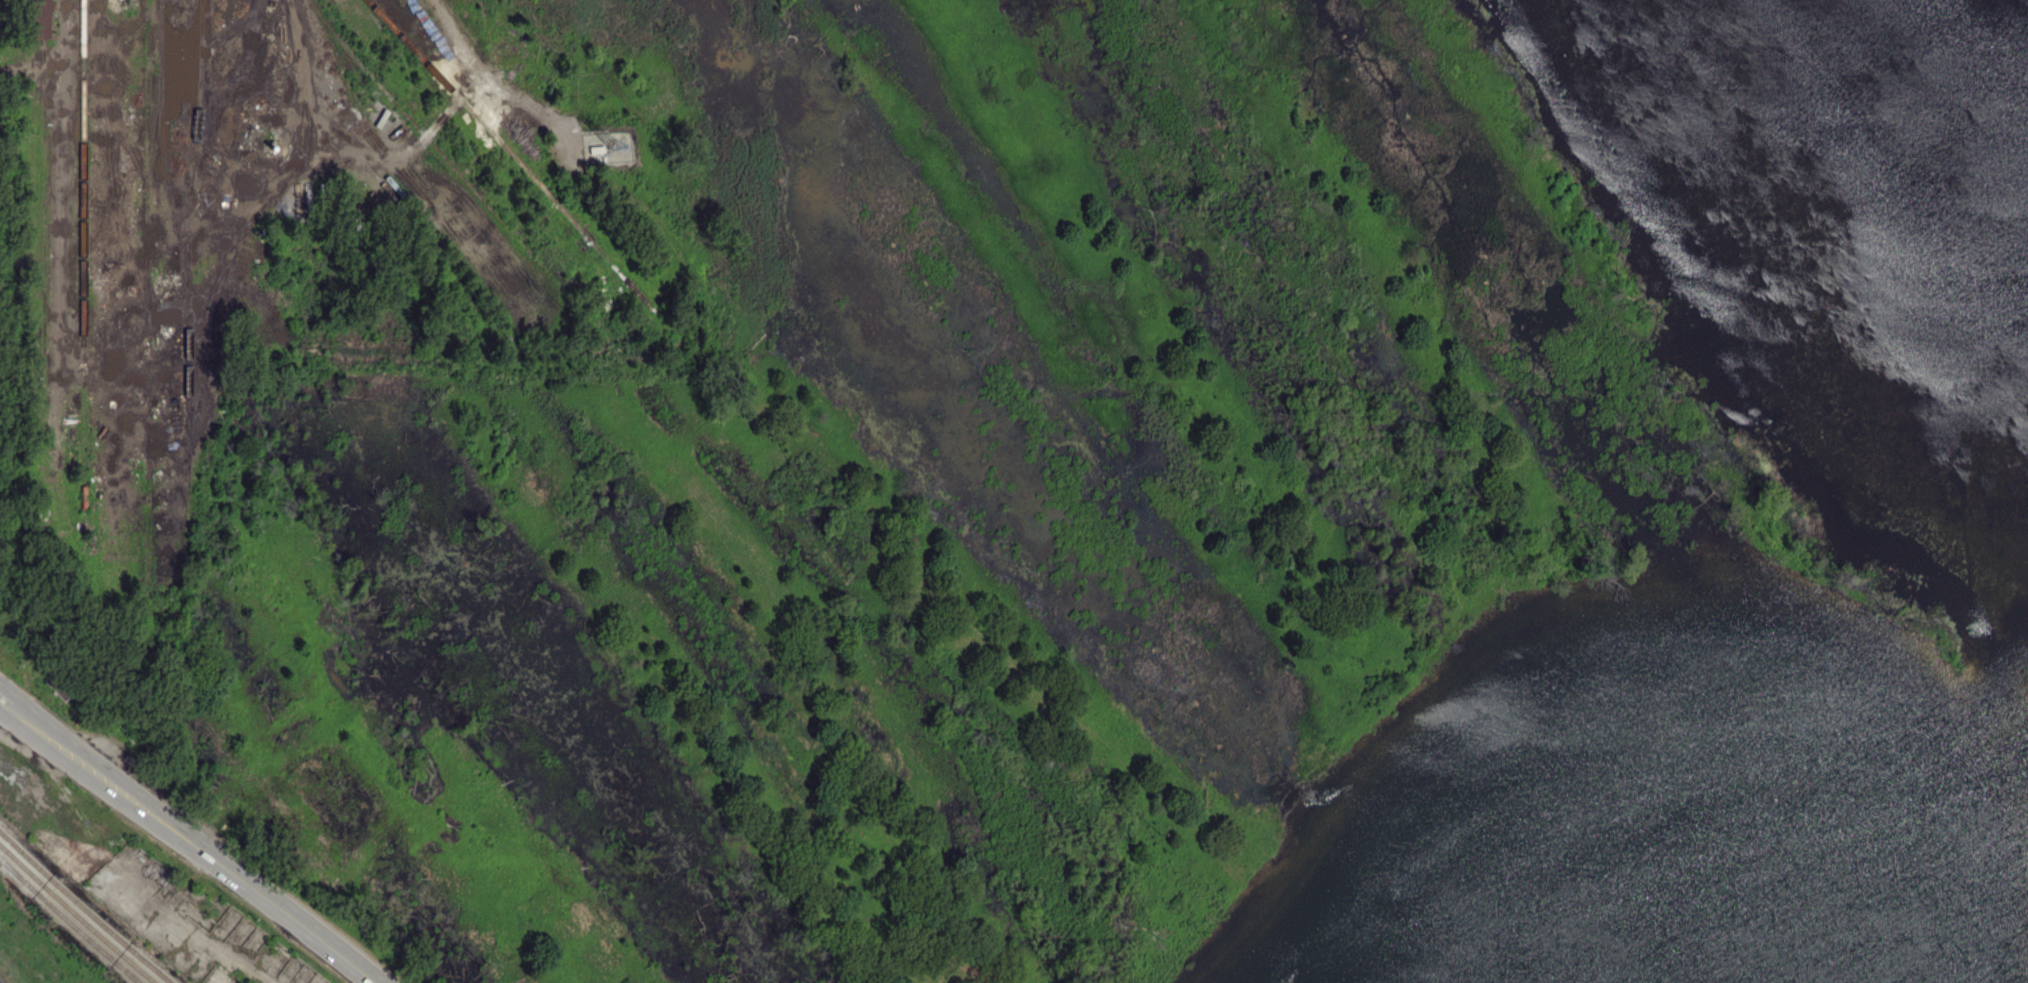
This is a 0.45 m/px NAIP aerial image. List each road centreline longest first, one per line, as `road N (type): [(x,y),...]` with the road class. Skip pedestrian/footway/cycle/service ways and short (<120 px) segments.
road 1 (secondary): [(10,705),(379,982)]

